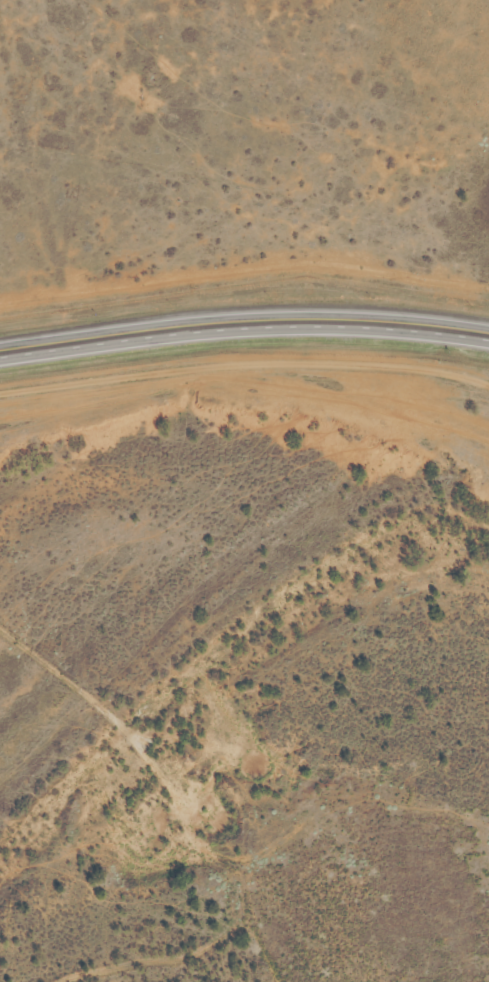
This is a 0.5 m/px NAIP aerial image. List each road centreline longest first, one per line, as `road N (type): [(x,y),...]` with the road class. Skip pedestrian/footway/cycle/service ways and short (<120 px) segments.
road 1 (track): [(488,385),(427,371),(261,364),(0,395)]
road 2 (track): [(488,288),(287,269),(0,305)]
road 3 (trunk): [(488,334),(283,321),(0,359)]
road 4 (track): [(0,630),(114,715),(182,805),(191,833),(243,876),(250,923),(281,981)]
road 5 (track): [(59,981),(157,959),(189,960),(250,923)]

